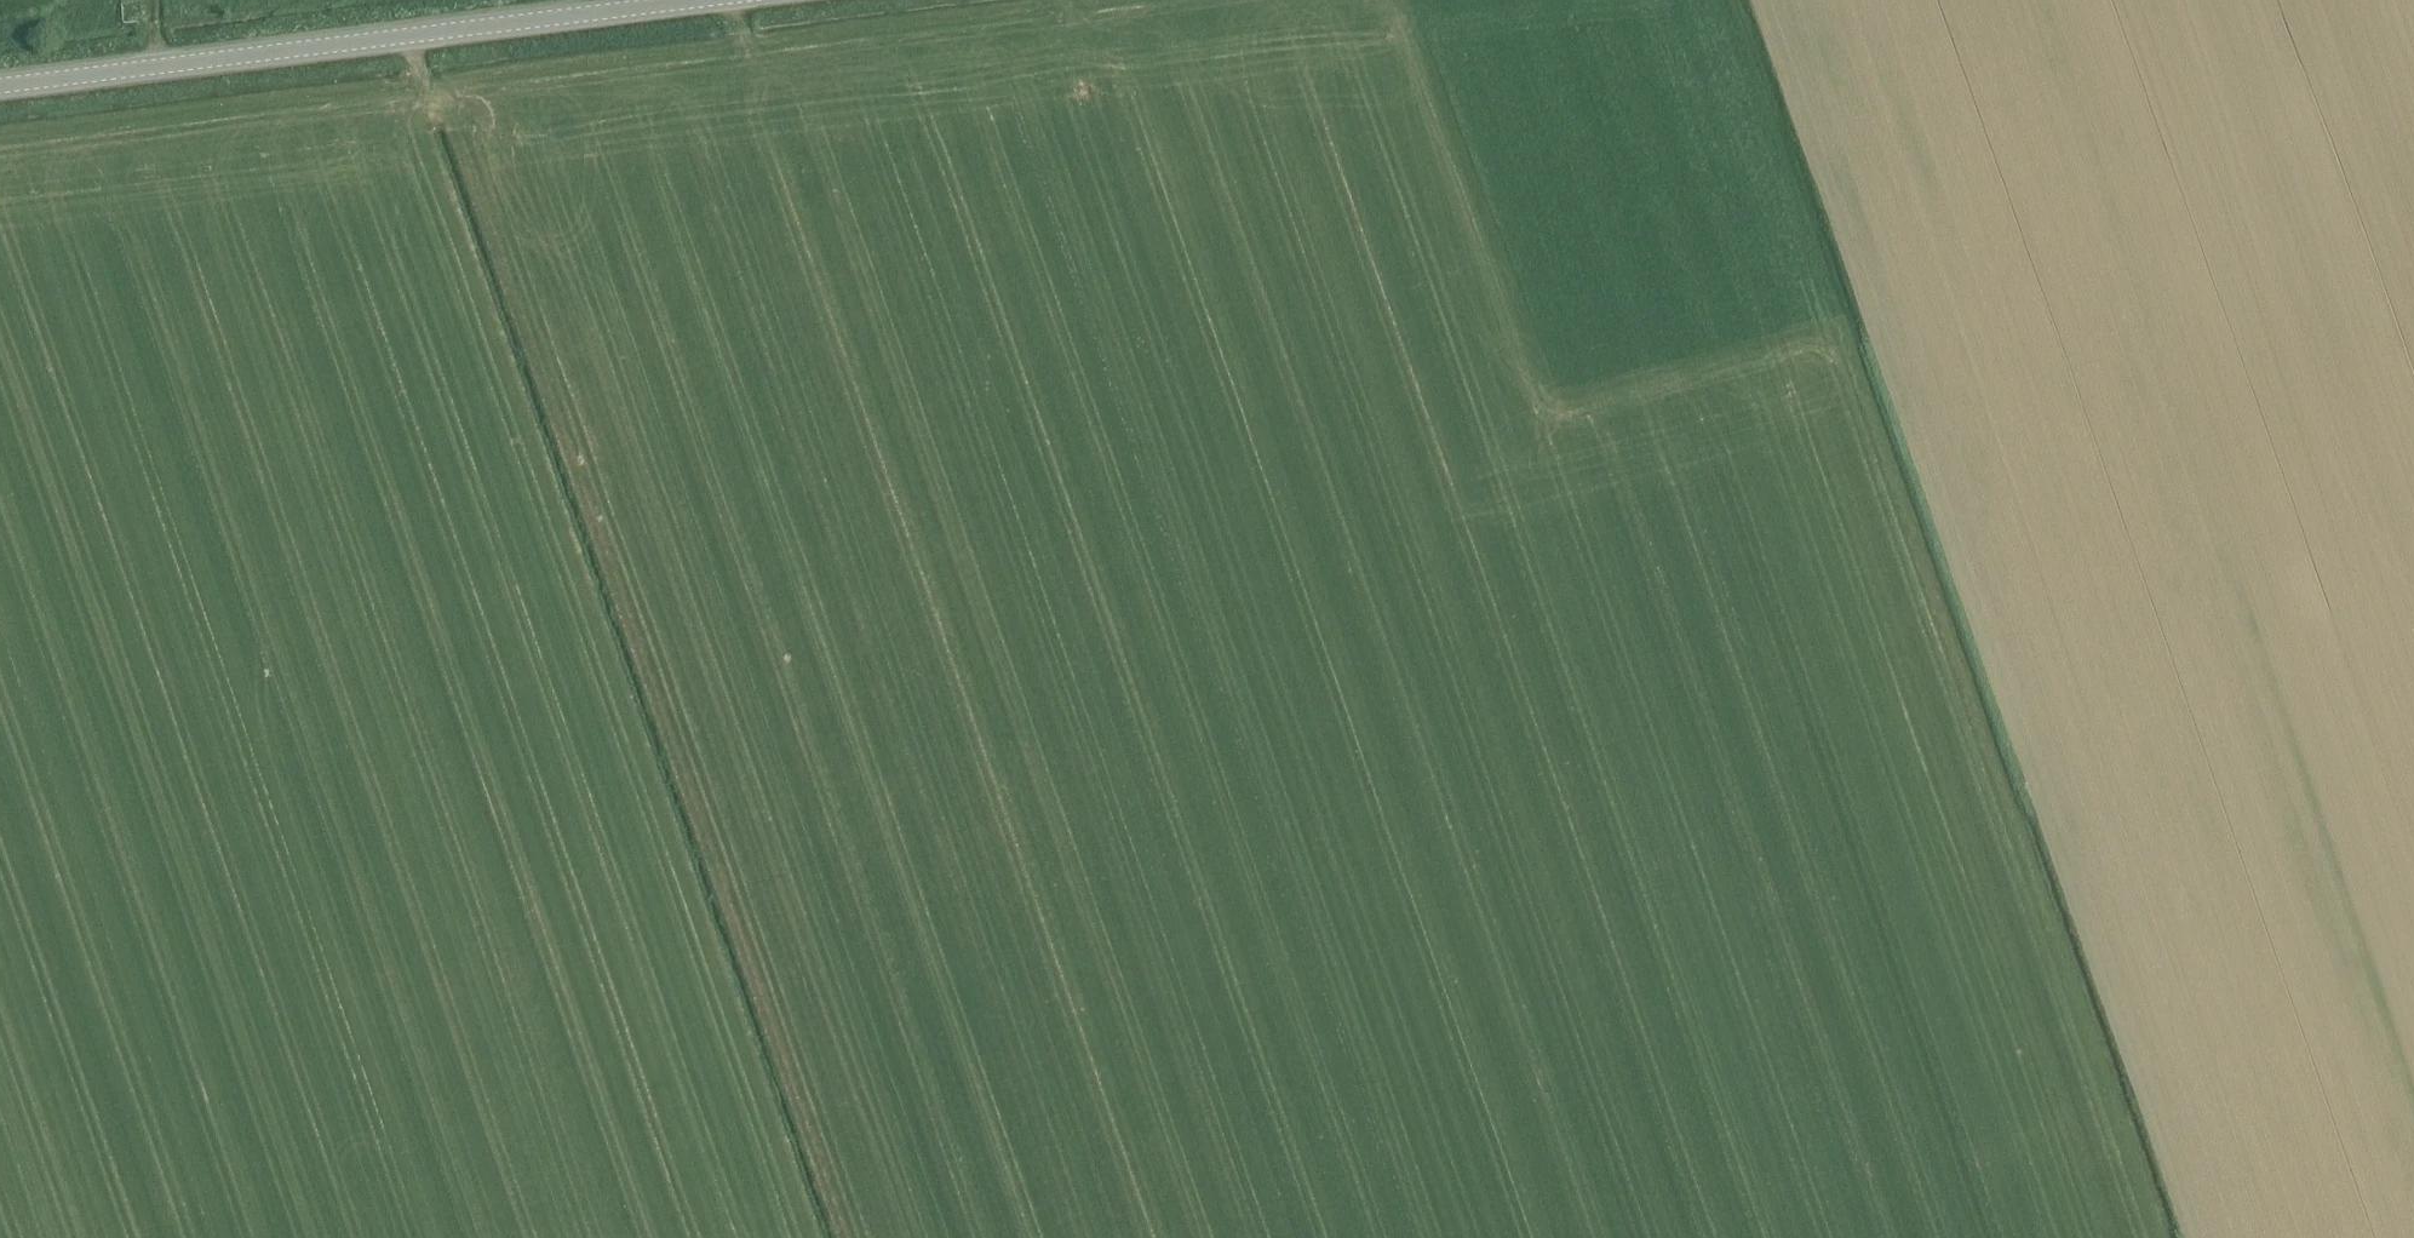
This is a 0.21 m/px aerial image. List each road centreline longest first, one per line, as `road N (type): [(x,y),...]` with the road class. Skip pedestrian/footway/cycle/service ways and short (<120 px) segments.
road 1 (tertiary): [(0,85),(691,0)]

